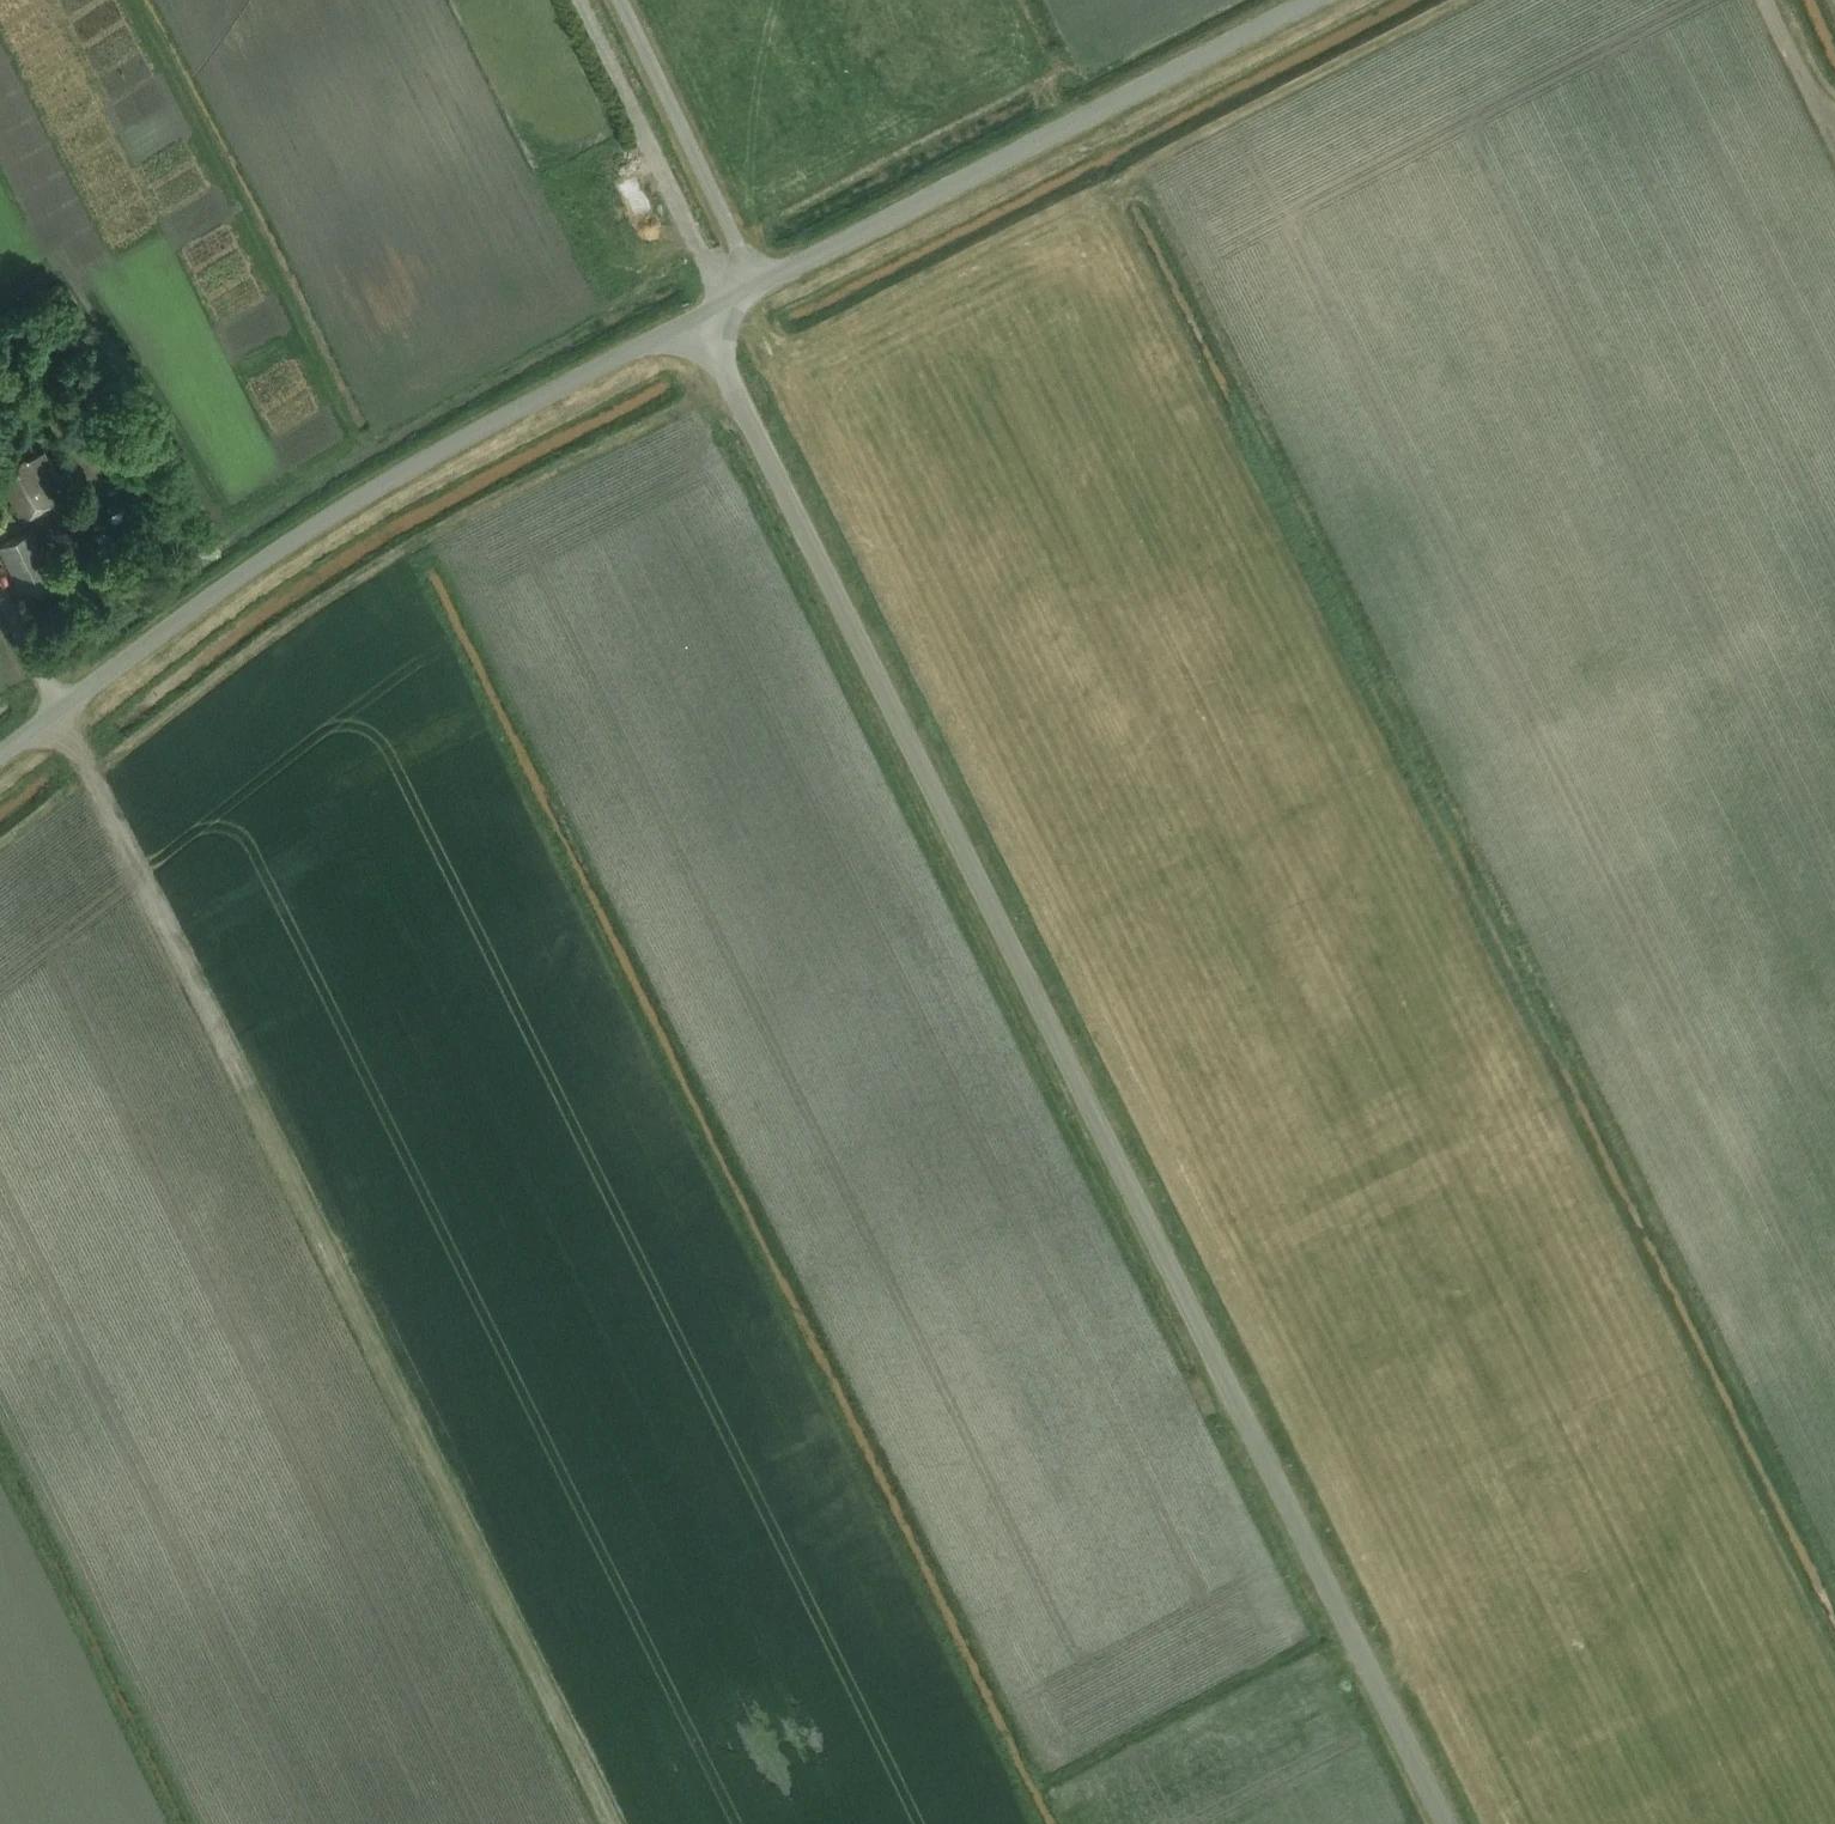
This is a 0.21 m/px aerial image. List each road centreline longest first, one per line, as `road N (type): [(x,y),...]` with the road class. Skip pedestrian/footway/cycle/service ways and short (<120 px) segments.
road 1 (unclassified): [(1444,1823),(698,315)]
road 2 (unclassified): [(0,759),(350,507),(698,315)]
road 3 (unclassified): [(698,315),(1306,0)]
road 4 (track): [(1761,0),(1834,137)]

